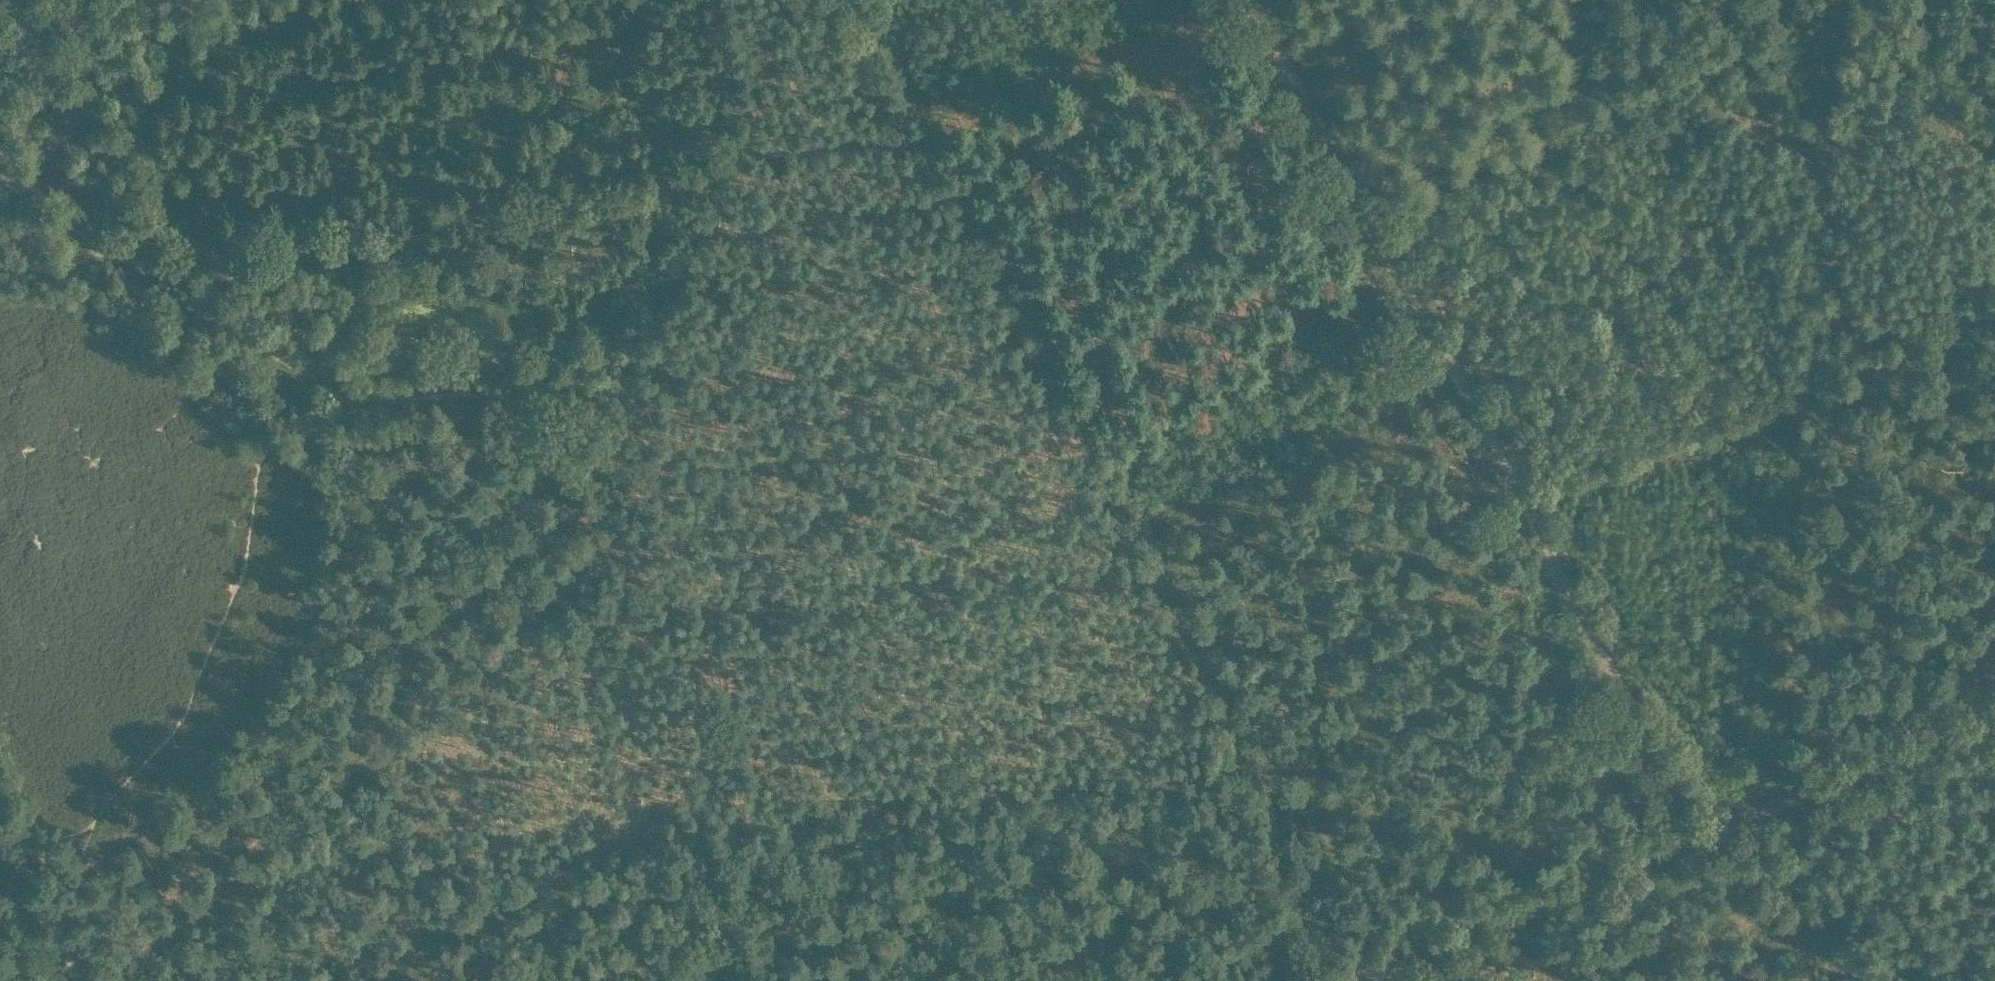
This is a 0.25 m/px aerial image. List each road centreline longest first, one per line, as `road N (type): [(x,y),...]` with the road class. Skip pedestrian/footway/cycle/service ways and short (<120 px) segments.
road 1 (track): [(89,980),(0,826)]

